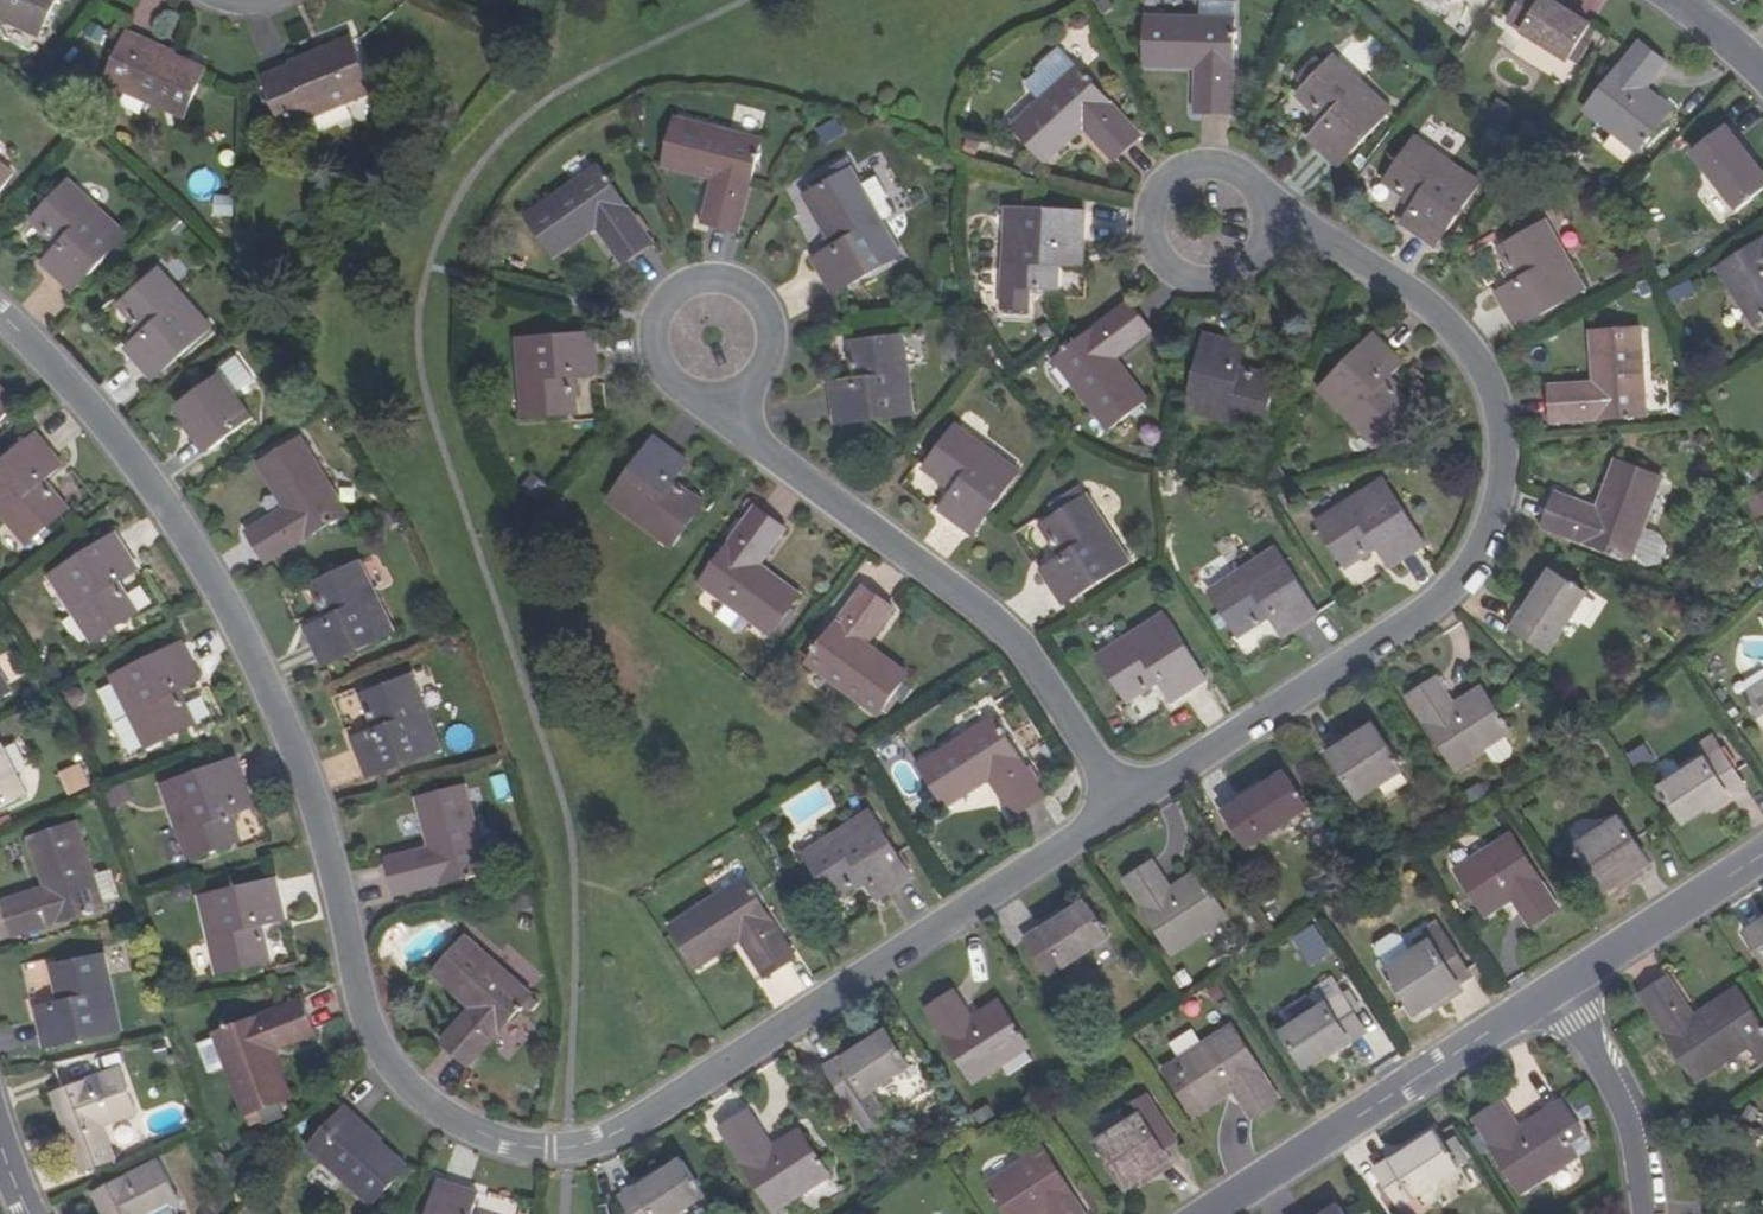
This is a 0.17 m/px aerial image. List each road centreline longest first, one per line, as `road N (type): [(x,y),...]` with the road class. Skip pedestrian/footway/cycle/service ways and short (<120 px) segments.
road 1 (residential): [(0,313),(113,434),(212,577),(262,672),(320,818),(376,1040),(414,1093),(469,1131),(534,1147),(631,1128),(1124,806)]
road 2 (residential): [(1124,806),(1420,616),(1452,588),(1496,514),(1504,461),(1499,411),(1481,364),(1453,326),(1320,237),(1267,232)]
road 3 (residential): [(1124,806),(1012,636),(751,441),(726,397)]
road 4 (residential): [(1208,1213),(1558,988)]
road 5 (residential): [(744,390),(768,361),(771,324),(734,282),(697,280),(662,303),(651,343),(656,363),(685,393),(726,397)]
road 6 (residential): [(1267,232),(1253,185),(1208,164),(1163,184),(1149,215),(1153,248),(1191,281),(1225,281),(1262,249)]
road 7 (residential): [(1558,988),(1621,1102),(1643,1213)]
road 8 (residential): [(1558,988),(1762,856)]

